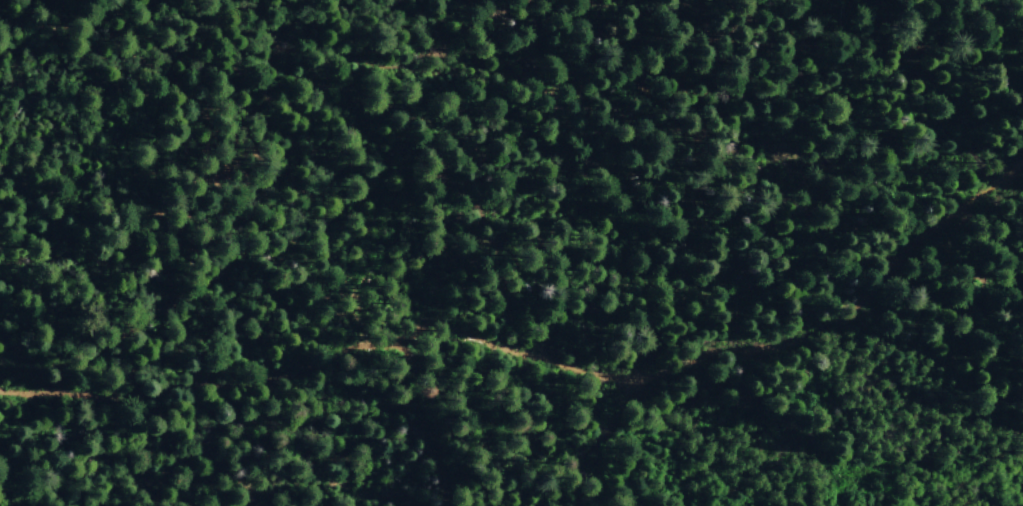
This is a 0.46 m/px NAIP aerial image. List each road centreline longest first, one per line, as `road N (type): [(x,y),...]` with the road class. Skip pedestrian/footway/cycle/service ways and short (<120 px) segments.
road 1 (track): [(383,500),(361,450),(296,395),(54,423),(54,368),(339,131),(334,103),(0,209)]
road 2 (track): [(0,62),(127,0)]

